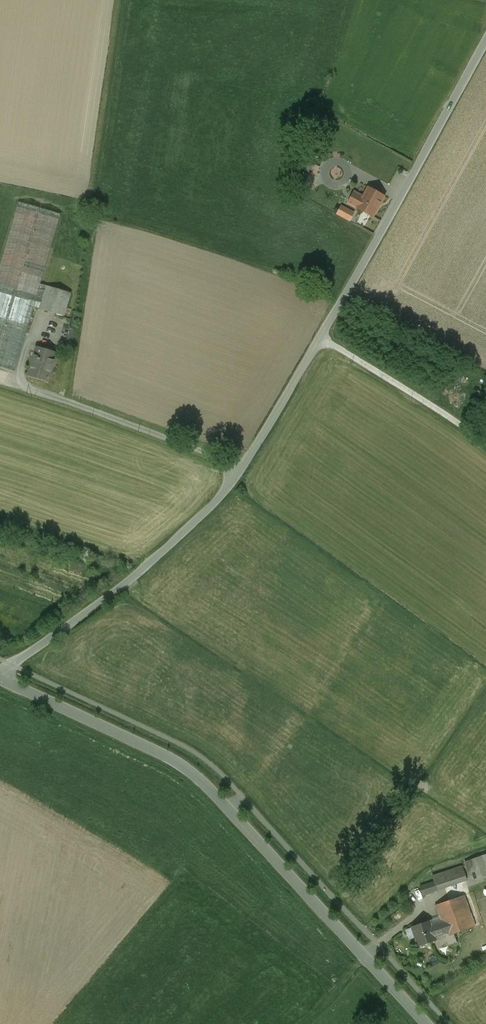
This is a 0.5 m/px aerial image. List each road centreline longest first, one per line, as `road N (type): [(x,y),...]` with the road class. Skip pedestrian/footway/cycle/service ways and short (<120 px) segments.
road 1 (unclassified): [(0,674),(141,570),(242,469),(485,43)]
road 2 (unclassified): [(0,679),(200,780),(426,1023)]

